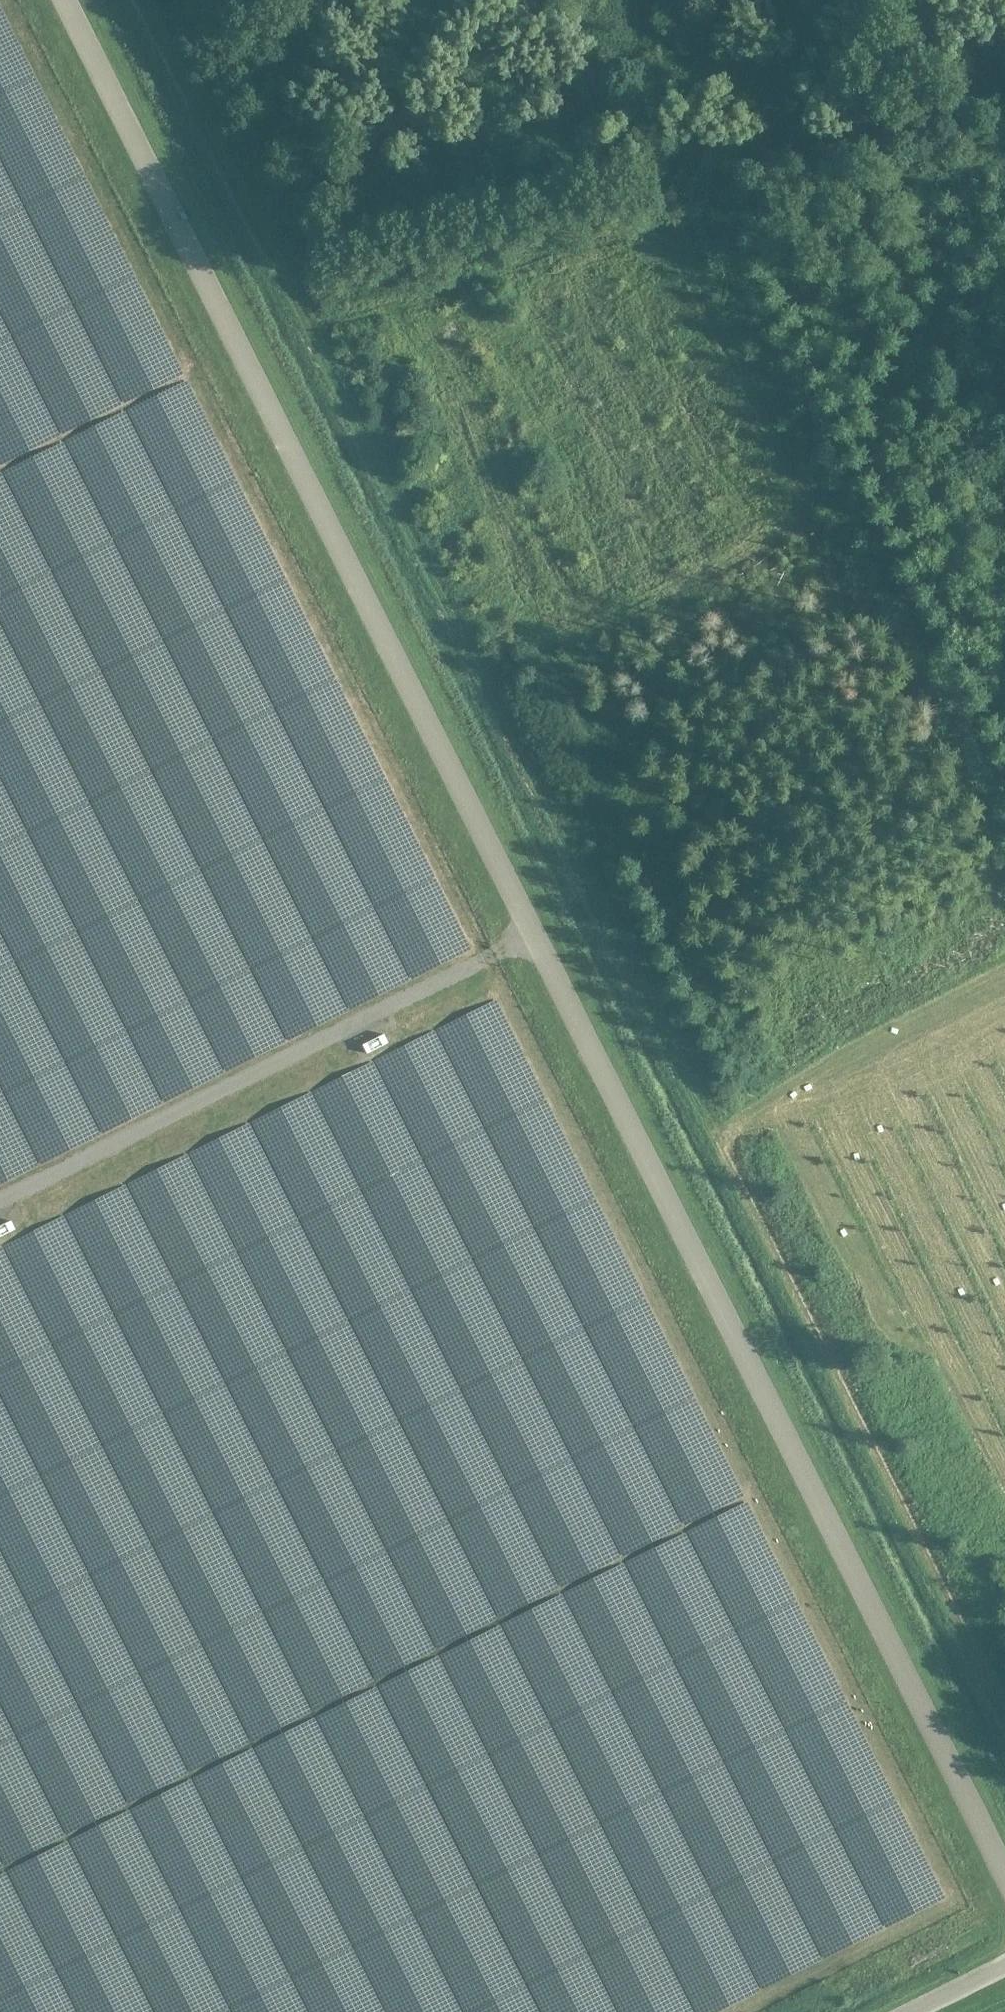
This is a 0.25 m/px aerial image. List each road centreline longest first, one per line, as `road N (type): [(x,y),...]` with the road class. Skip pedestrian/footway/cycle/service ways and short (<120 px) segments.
road 1 (unclassified): [(1004,1863),(67,0)]

